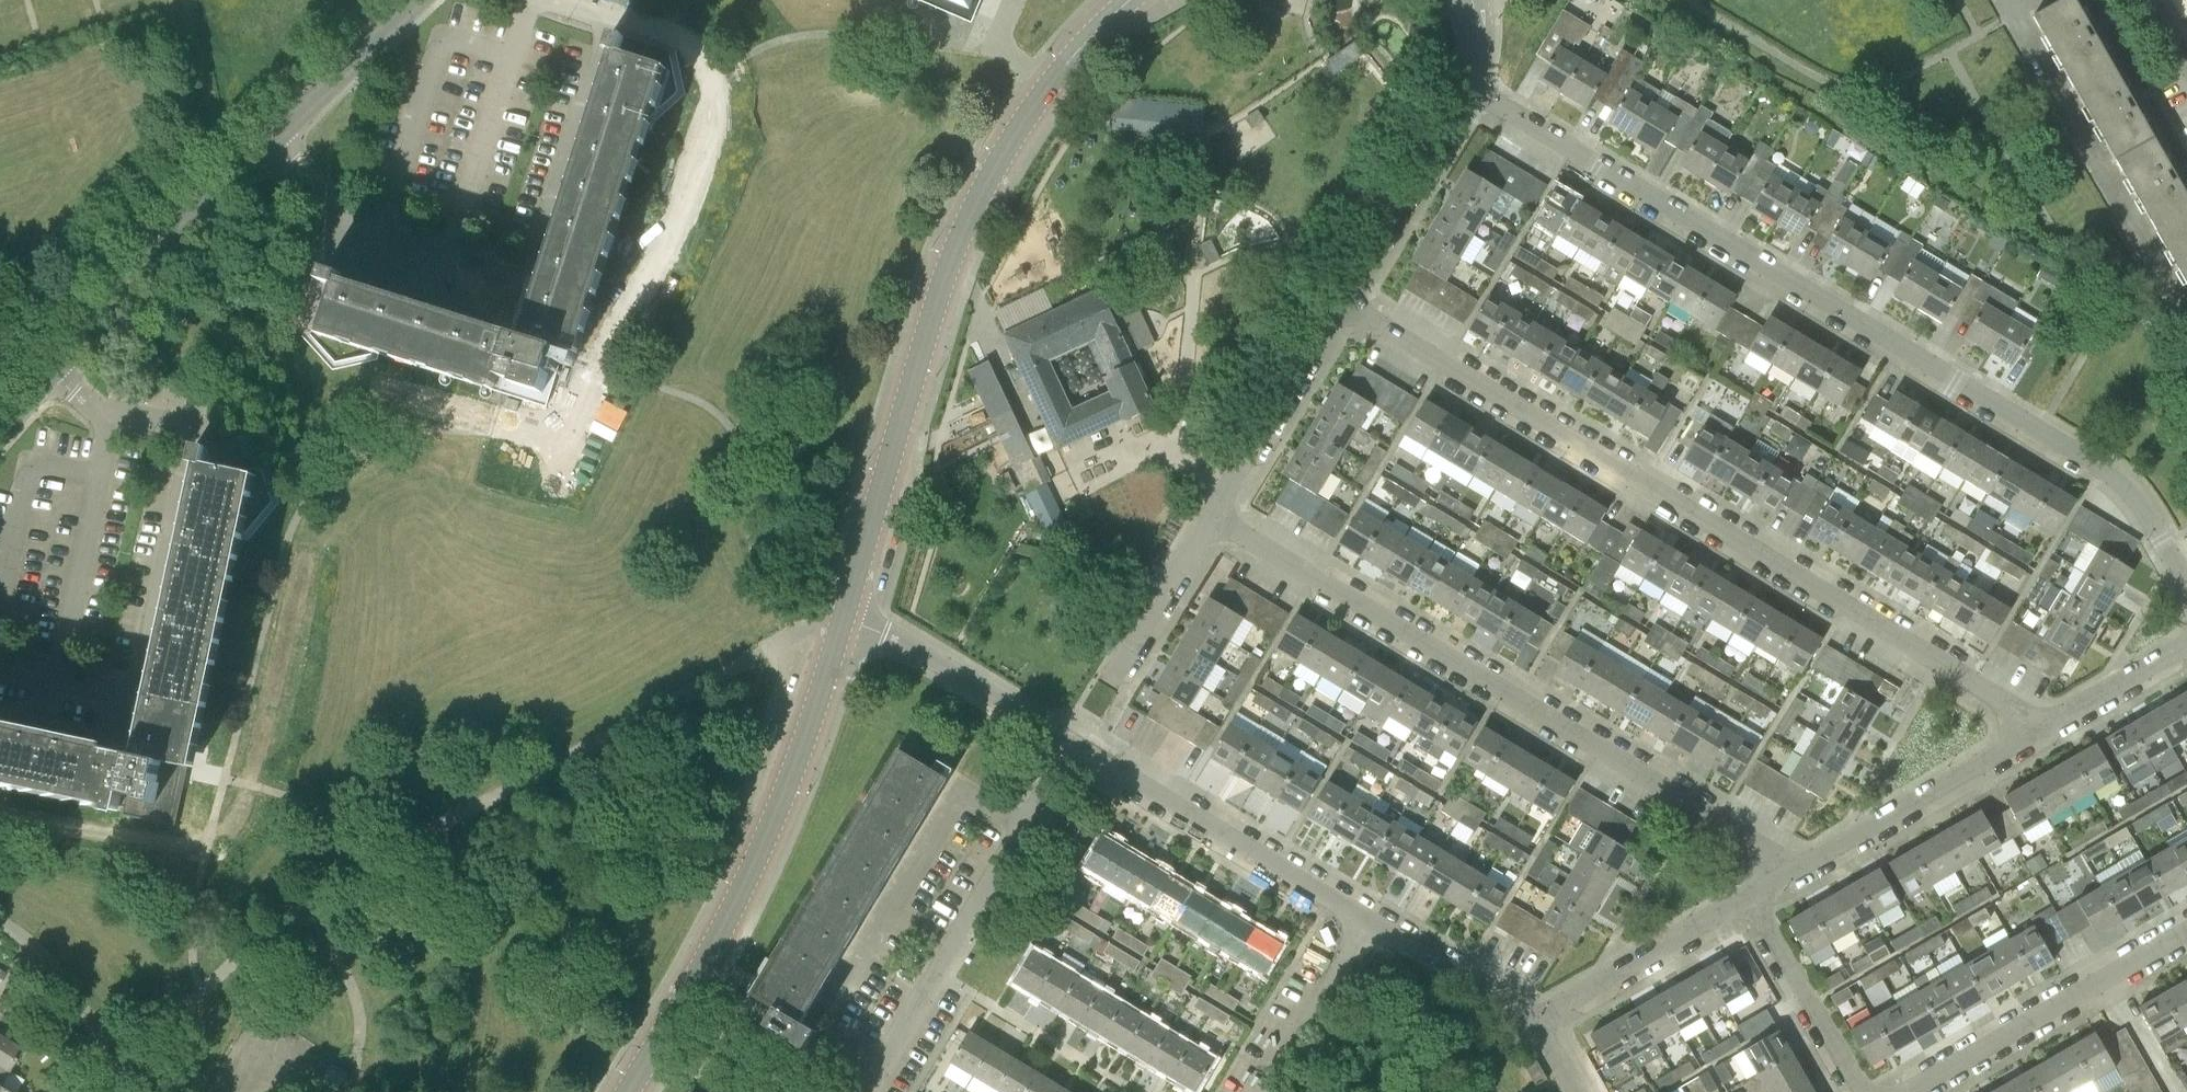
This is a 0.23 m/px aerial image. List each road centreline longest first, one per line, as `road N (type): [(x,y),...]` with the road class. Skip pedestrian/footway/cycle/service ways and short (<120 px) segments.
road 1 (residential): [(2186,583),(2144,504),(2119,477),(1469,85)]
road 2 (residential): [(2045,729),(1339,297)]
road 3 (tertiary): [(844,613),(947,276),(988,180),(1068,63),(1133,0)]
road 4 (residential): [(1796,870),(1213,517)]
road 5 (tertiary): [(627,1091),(705,963),(754,863),(844,613)]
road 6 (residential): [(53,371),(93,410),(161,429),(168,440),(116,689),(100,697),(0,677)]
road 7 (residential): [(865,1091),(1072,747)]
road 8 (residential): [(1367,918),(1072,747)]
road 9 (residential): [(2186,937),(1904,1091)]
road 10 (residential): [(53,371),(271,141)]
road 11 (residential): [(528,260),(599,32),(595,17),(554,0)]
road 12 (residential): [(528,260),(514,265),(356,213),(271,141)]
road 13 (residential): [(1796,870),(2045,729)]
road 14 (residential): [(1072,747),(844,613)]
road 15 (residential): [(1213,517),(1339,297)]
road 16 (residential): [(1339,297),(1469,85)]
road 17 (residential): [(1534,1021),(1748,897)]
road 18 (residential): [(1858,1091),(1748,897)]
road 19 (residential): [(271,141),(421,0)]
road 20 (residential): [(1263,1091),(1367,918)]
road 21 (residential): [(1534,1021),(1367,918)]
road 22 (residential): [(1113,680),(1213,517)]
road 23 (residential): [(2045,729),(2186,648)]

